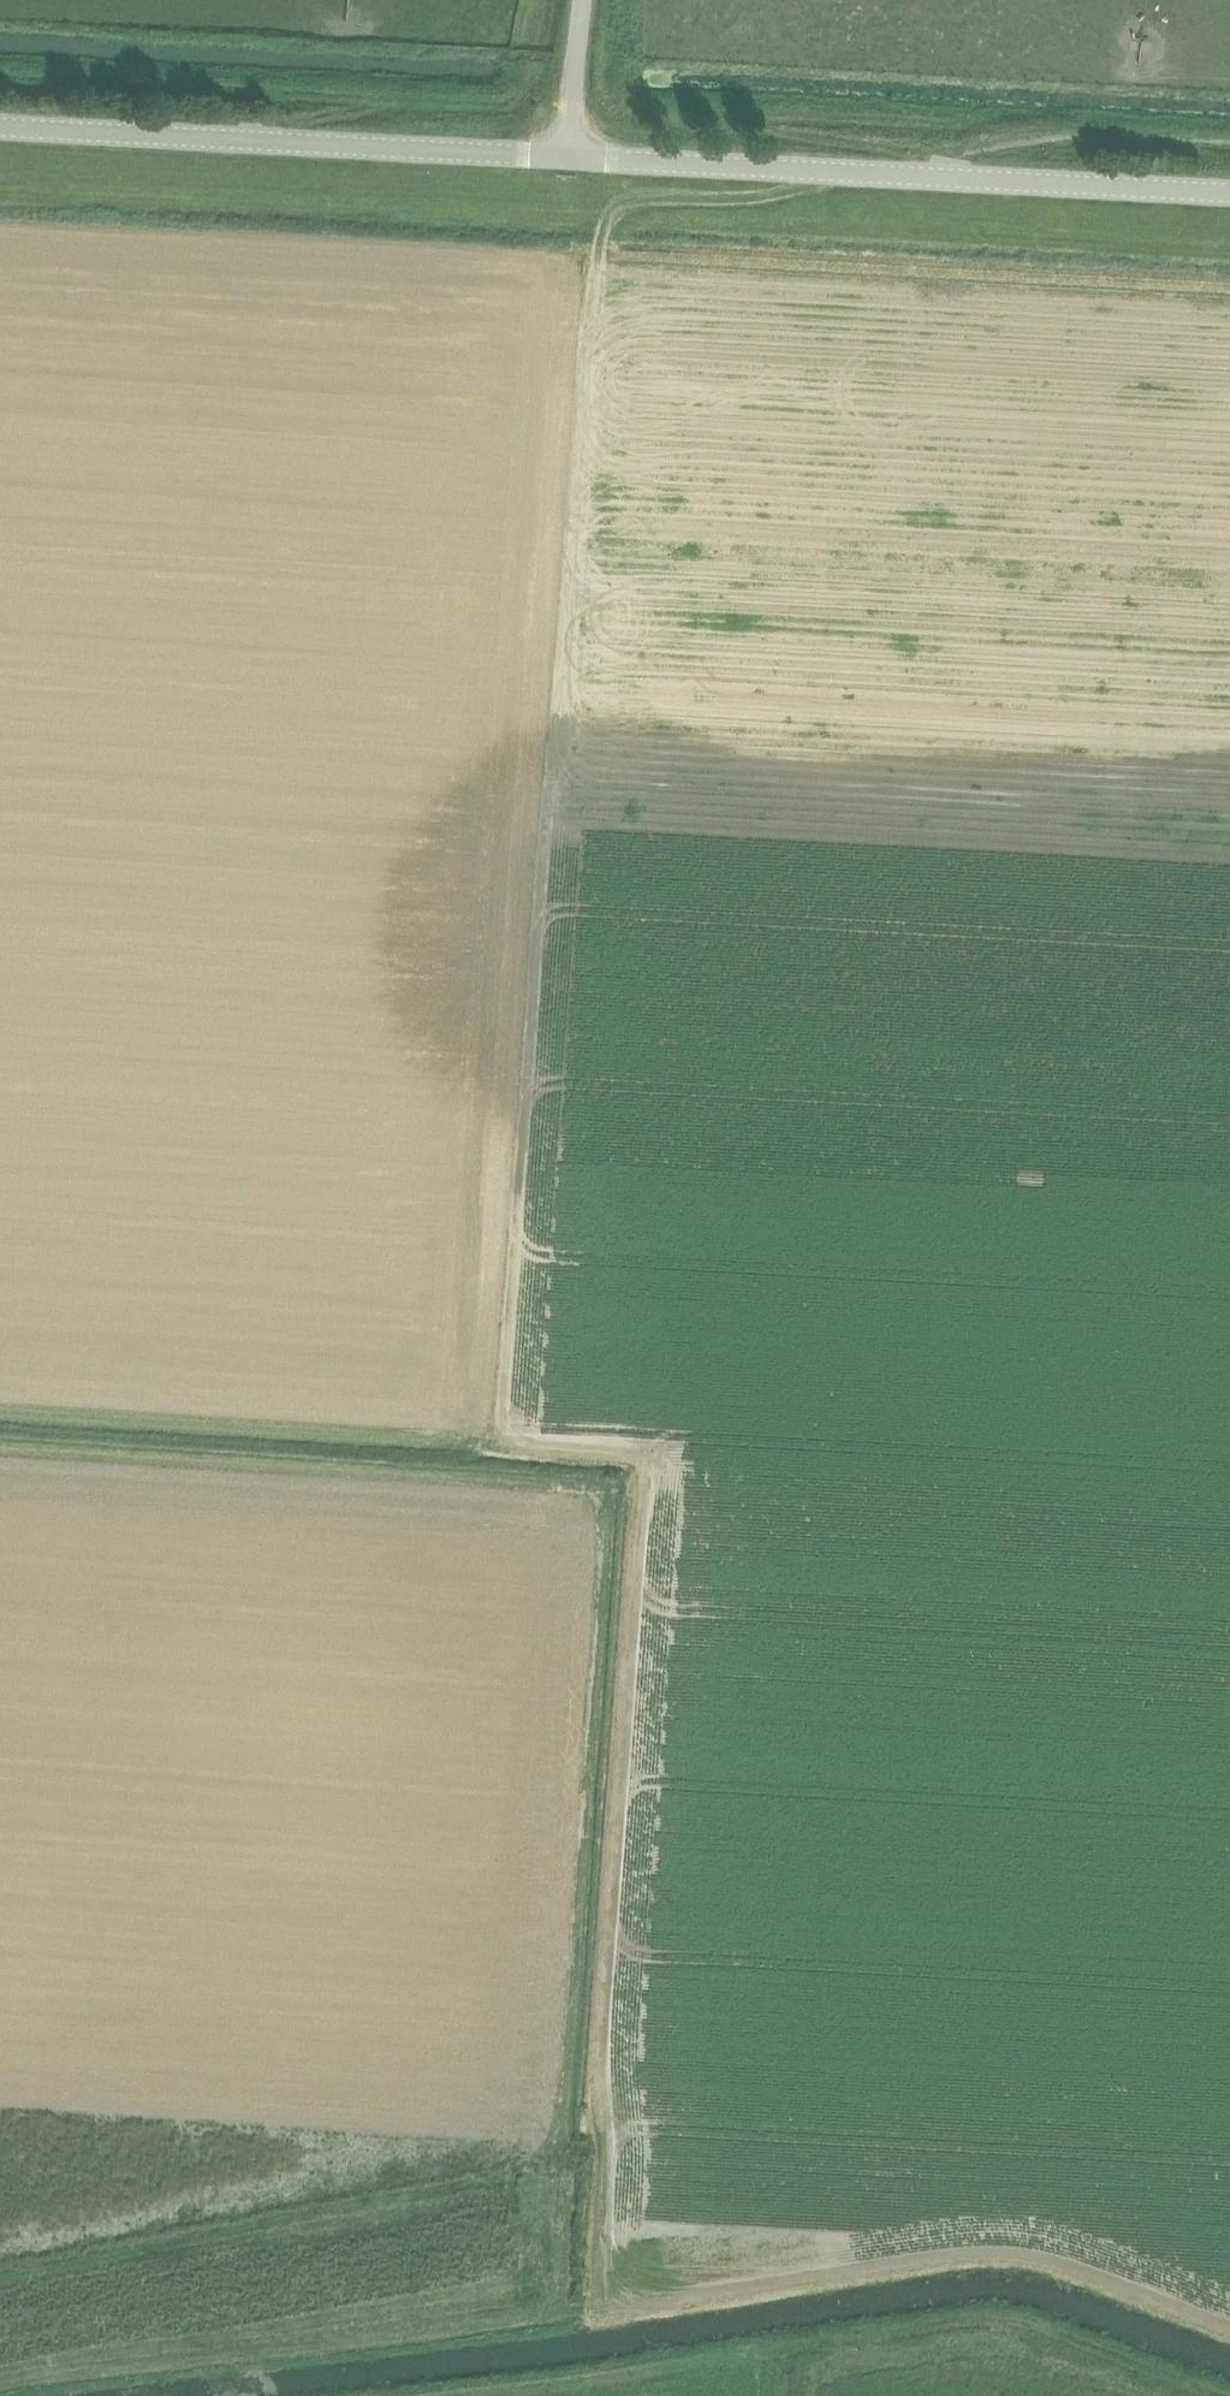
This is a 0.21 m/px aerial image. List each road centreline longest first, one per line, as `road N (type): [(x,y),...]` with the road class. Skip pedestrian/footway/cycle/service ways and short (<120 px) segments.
road 1 (tertiary): [(1229,192),(566,156)]
road 2 (tertiary): [(566,156),(0,127)]
road 3 (unclassified): [(566,156),(583,0)]

